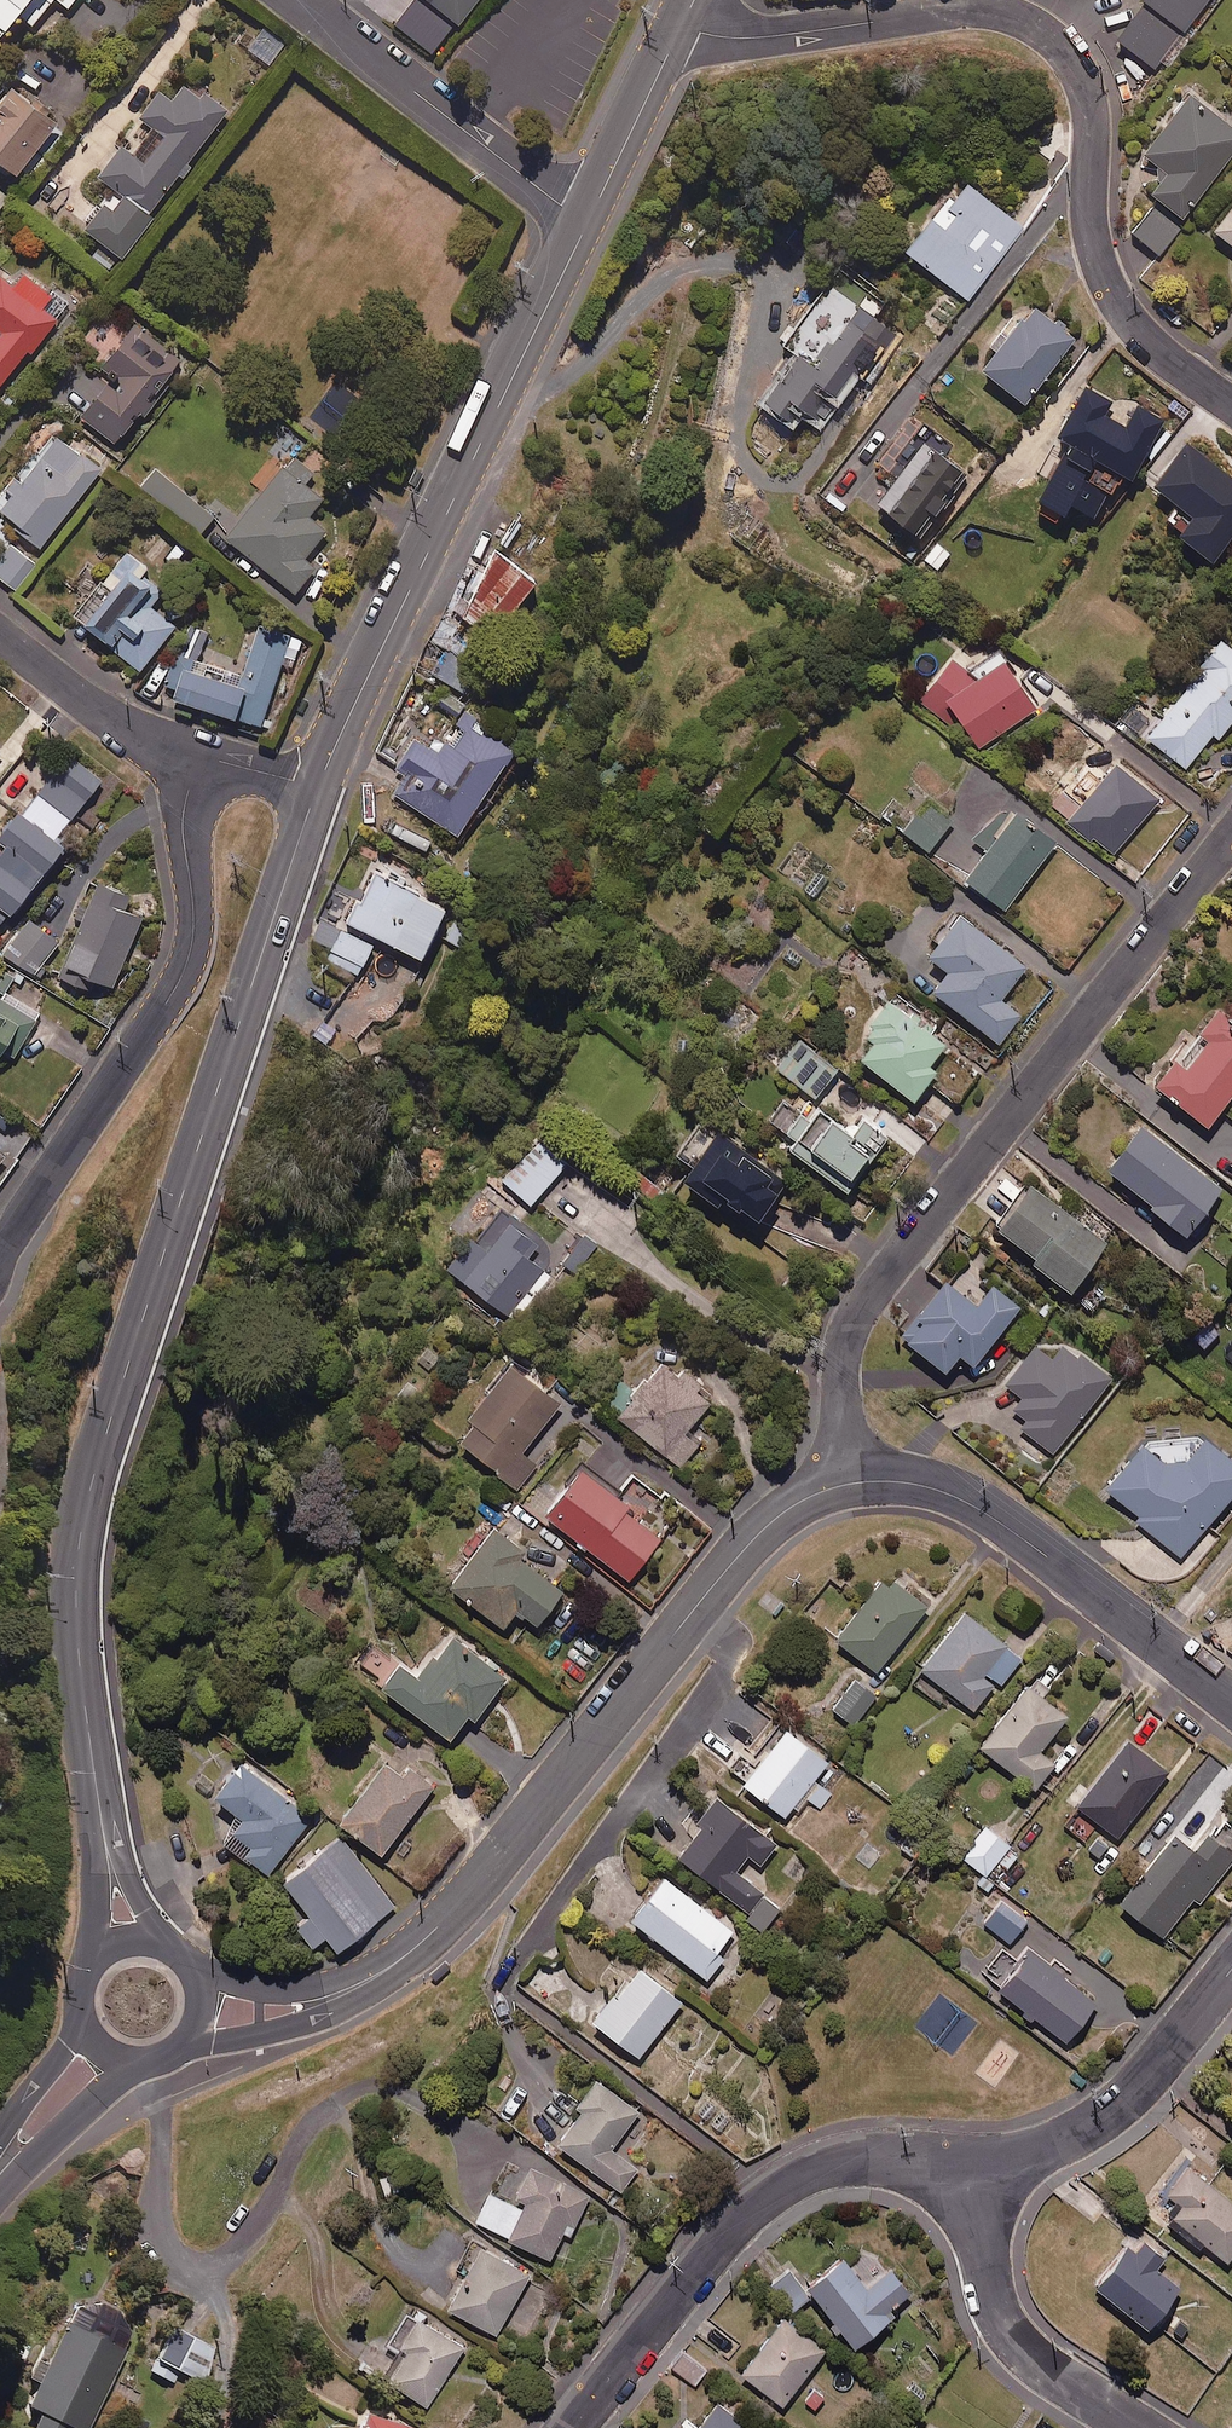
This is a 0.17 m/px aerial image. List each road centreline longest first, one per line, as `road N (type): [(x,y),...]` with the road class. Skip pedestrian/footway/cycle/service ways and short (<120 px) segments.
road 1 (tertiary): [(101,1814),(85,1728),(80,1624),(85,1542),(105,1444),(316,785)]
road 2 (residential): [(682,26),(759,38),(960,7),(1001,9),(1066,51),(1086,89),(1097,247),(1117,296),(1156,348),(1231,403)]
road 3 (residential): [(1231,839),(858,1312),(843,1350),(838,1394),(850,1484)]
road 4 (residential): [(850,1484),(793,1505),(764,1528),(516,1843),(434,1932),(392,1964)]
road 5 (tertiary): [(316,785),(586,225)]
road 6 (residential): [(201,757),(183,832),(194,909),(188,962),(0,1253)]
road 7 (residential): [(973,2168),(877,2155),(829,2160),(792,2175),(731,2228),(573,2427)]
road 8 (residential): [(1231,1701),(987,1514),(916,1484),(850,1484)]
road 9 (residential): [(586,225),(302,0)]
road 10 (residential): [(1231,1969),(1138,2087),(1066,2144),(1023,2162),(973,2168)]
road 11 (residential): [(1140,2427),(1030,2357),(1006,2326),(991,2292),(973,2168)]
road 12 (residential): [(0,634),(108,719),(201,757)]
road 13 (residential): [(392,1964),(359,1999),(294,2028),(181,2041)]
road 14 (tertiary): [(586,225),(682,26)]
road 15 (residential): [(190,1974),(252,1991),(290,1990),(392,1964)]
road 16 (tertiary): [(134,2058),(0,2184)]
road 17 (tertiary): [(86,1981),(101,1892),(101,1814)]
road 18 (tertiary): [(0,2138),(84,2016)]
road 19 (tertiary): [(101,1814),(158,1947)]

